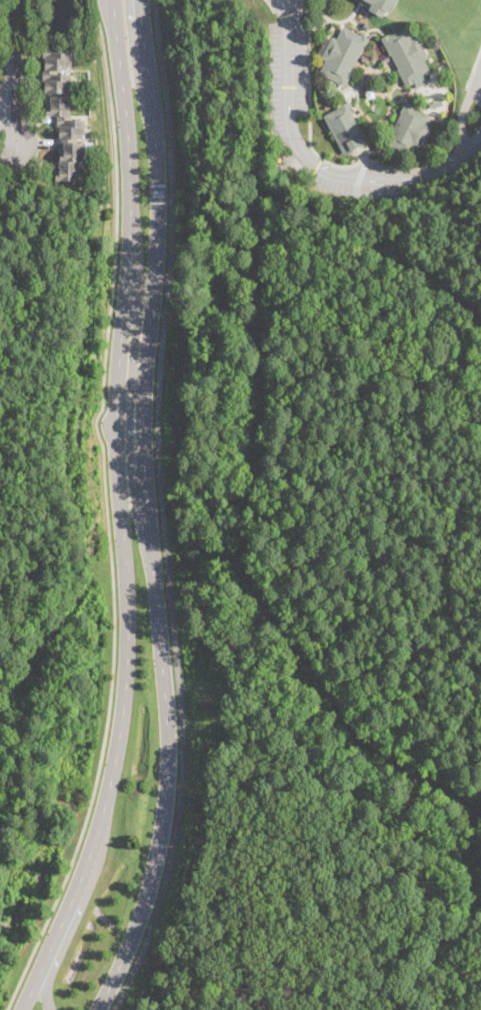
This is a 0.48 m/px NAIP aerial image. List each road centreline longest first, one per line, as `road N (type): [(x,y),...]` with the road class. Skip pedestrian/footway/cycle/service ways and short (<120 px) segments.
road 1 (secondary): [(115,0),(130,183),(116,426),(129,627),(124,704),(91,853),(23,1009)]
road 2 (secondary): [(96,1009),(143,907),(168,779),(143,443),(159,237),(140,0)]
road 3 (residential): [(480,134),(440,169),(408,177),(321,168),(292,132),(289,30),(277,0)]
road 4 (residential): [(15,0),(16,149)]
road 5 (secondary): [(79,884),(82,905),(47,985),(51,1009)]

